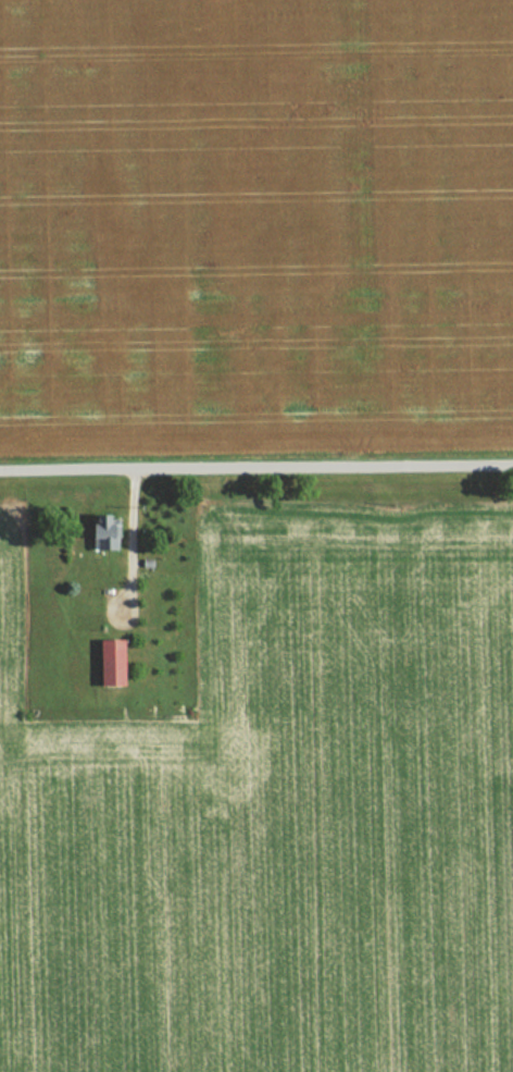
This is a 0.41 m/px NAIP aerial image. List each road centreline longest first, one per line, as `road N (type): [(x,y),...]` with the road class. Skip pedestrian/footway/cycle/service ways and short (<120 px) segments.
road 1 (residential): [(0,471),(512,463)]

